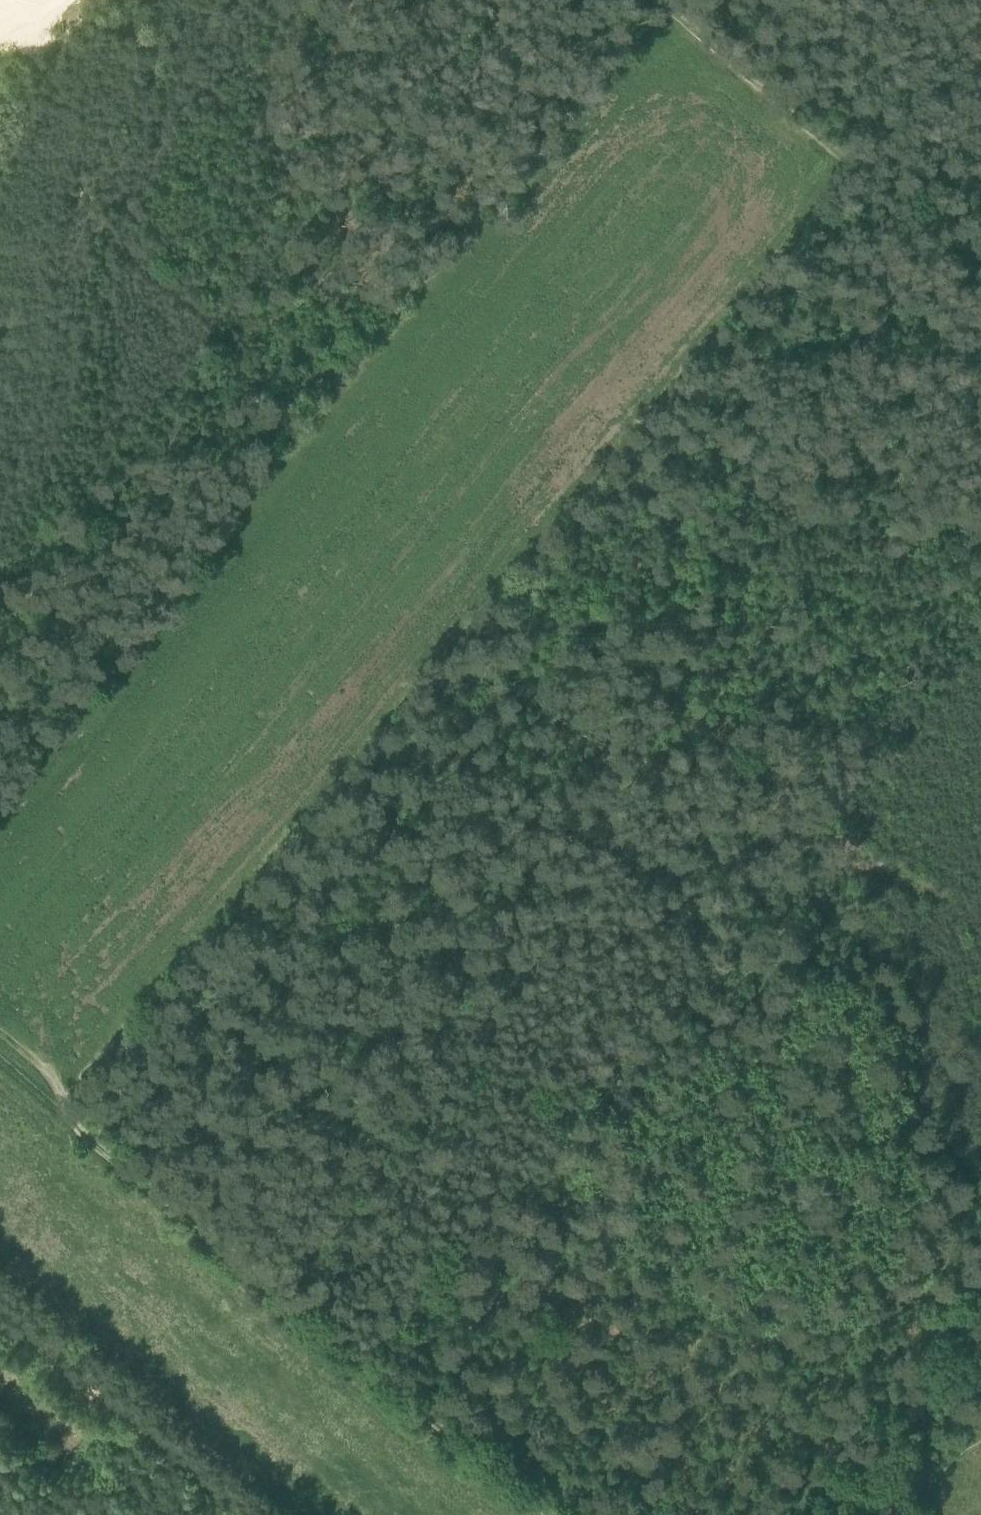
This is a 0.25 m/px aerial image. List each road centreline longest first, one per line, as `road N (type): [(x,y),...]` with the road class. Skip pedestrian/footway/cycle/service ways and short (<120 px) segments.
road 1 (track): [(0,1064),(547,1514)]
road 2 (track): [(980,263),(654,0)]
road 3 (track): [(980,1337),(844,1514)]

